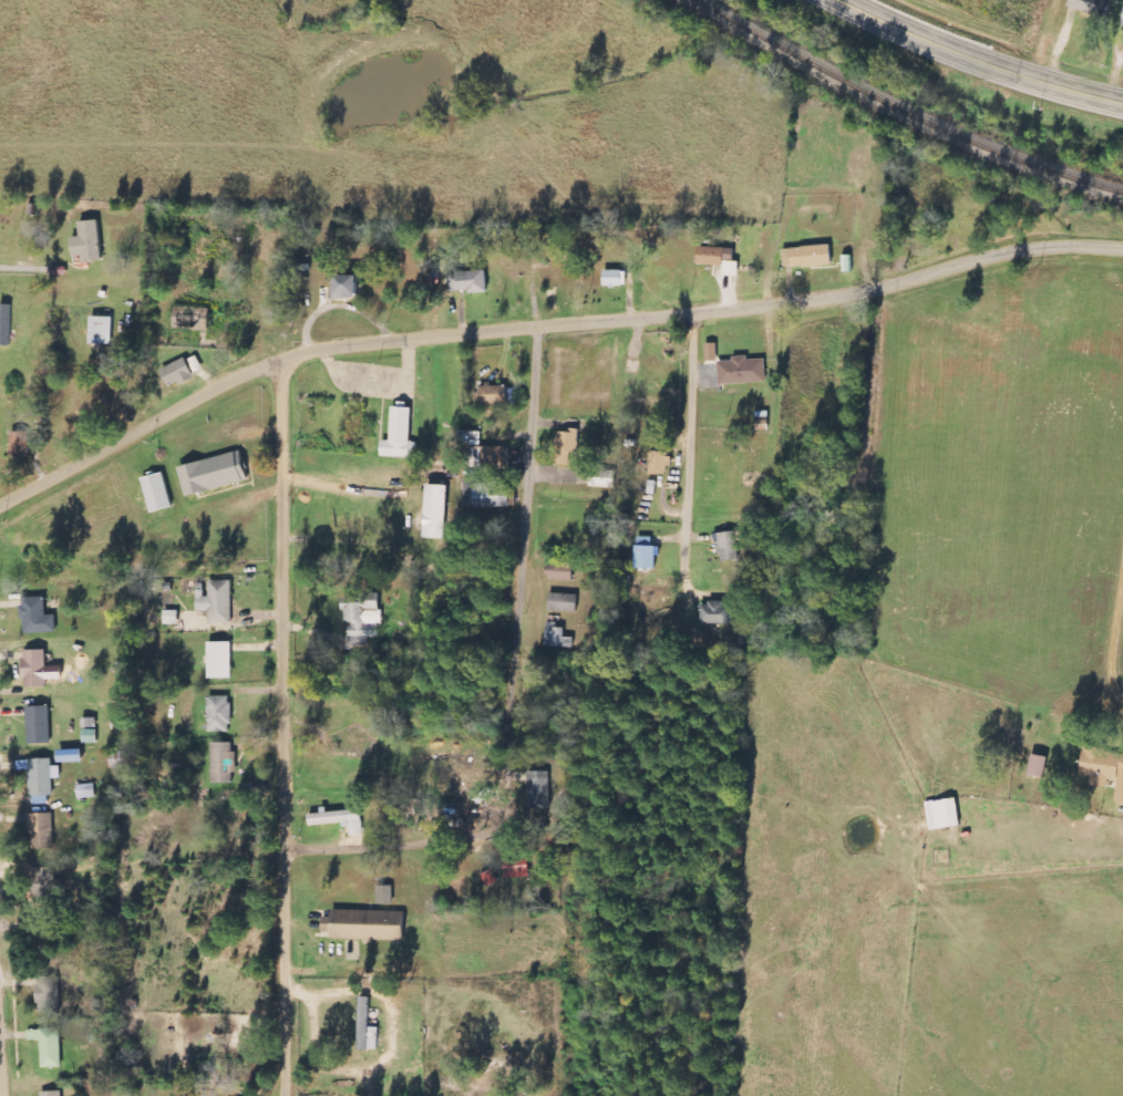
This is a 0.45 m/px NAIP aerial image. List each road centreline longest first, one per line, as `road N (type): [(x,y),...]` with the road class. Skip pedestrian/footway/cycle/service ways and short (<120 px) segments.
road 1 (residential): [(0,506),(285,358),(690,314),(1013,244),(1122,250)]
road 2 (residential): [(285,849),(415,845),(512,821),(519,795),(516,732),(529,619),(542,330)]
road 3 (residential): [(285,849),(285,358)]
road 4 (primary): [(1122,103),(1064,90),(819,0)]
road 5 (residential): [(690,314),(690,609)]
road 6 (residential): [(286,1095),(285,849)]

